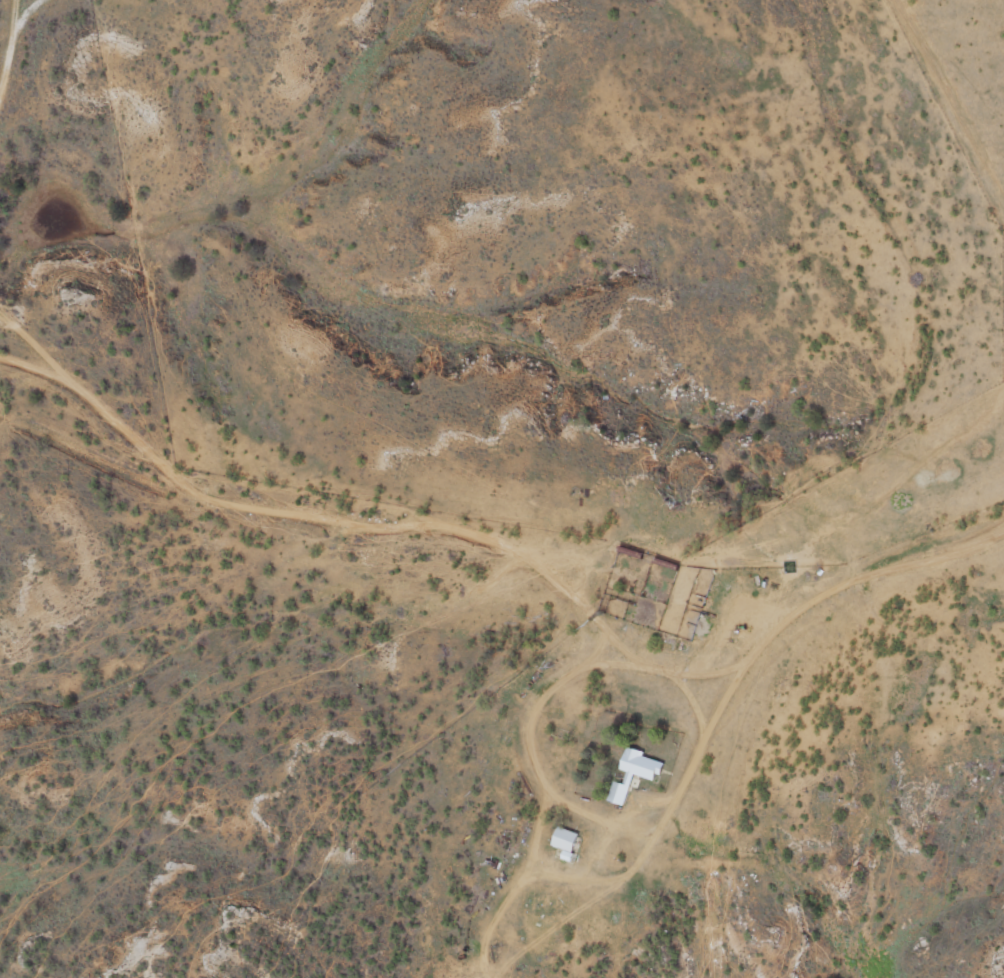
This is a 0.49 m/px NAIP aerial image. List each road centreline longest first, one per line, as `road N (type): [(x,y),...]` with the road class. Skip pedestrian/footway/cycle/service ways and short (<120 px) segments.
road 1 (residential): [(740,666),(685,671),(638,661),(574,592),(500,536),(421,515),(358,527),(217,497),(50,364),(0,310)]
road 2 (residential): [(1003,514),(893,557),(794,609),(740,666),(670,816),(714,871),(720,938),(712,977)]
road 3 (residential): [(871,569),(871,479),(907,379),(902,290),(850,126),(792,0)]

